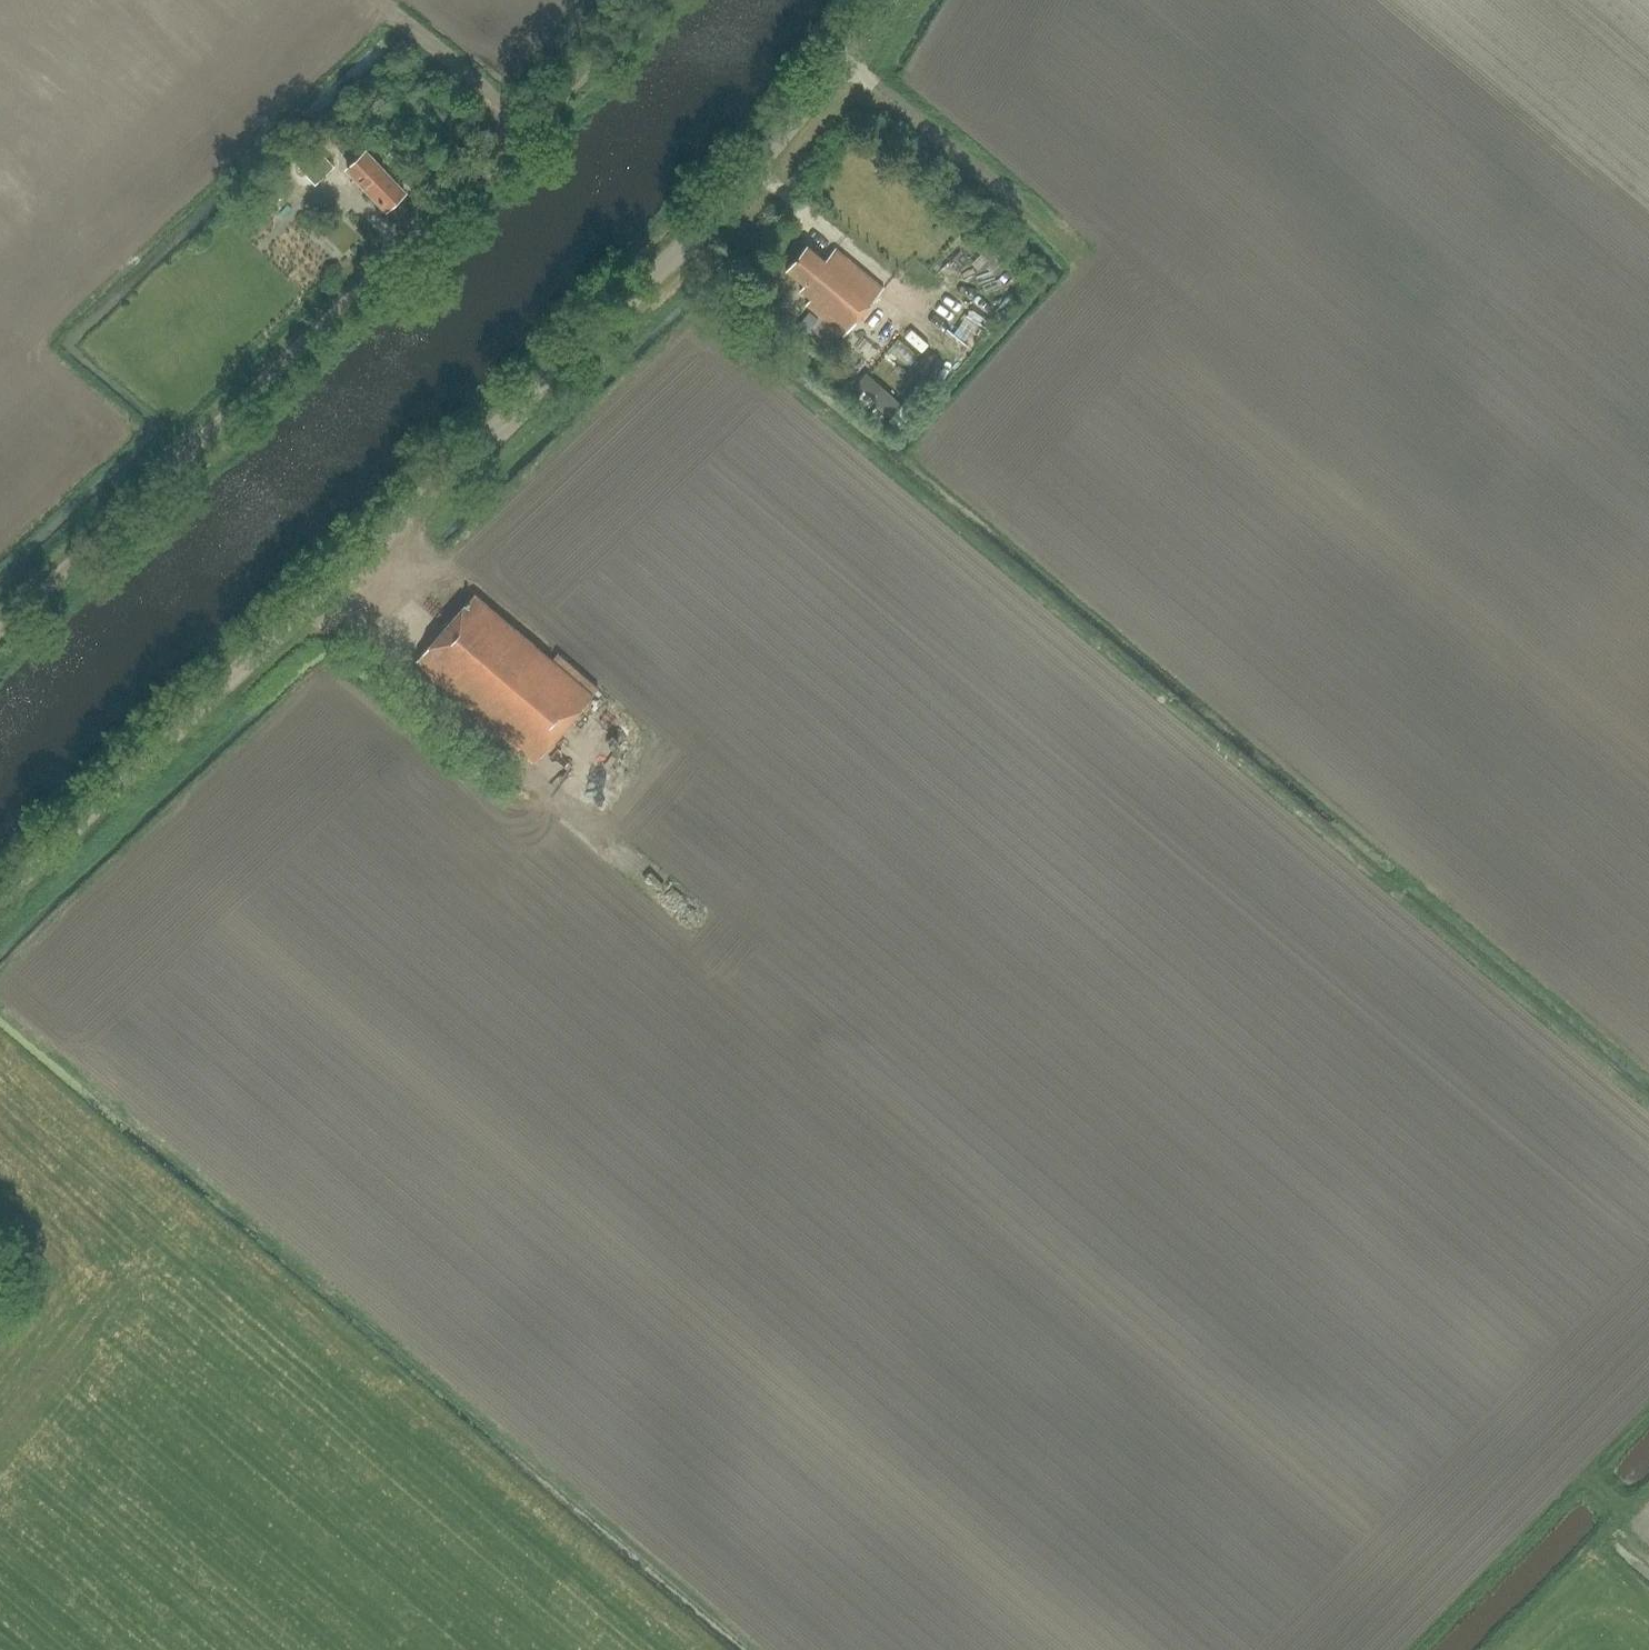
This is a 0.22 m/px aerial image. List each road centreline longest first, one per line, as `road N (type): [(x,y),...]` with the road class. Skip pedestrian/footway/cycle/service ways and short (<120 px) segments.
road 1 (unclassified): [(0,896),(674,253),(881,0)]
road 2 (track): [(650,0),(593,78),(488,186),(0,640)]

